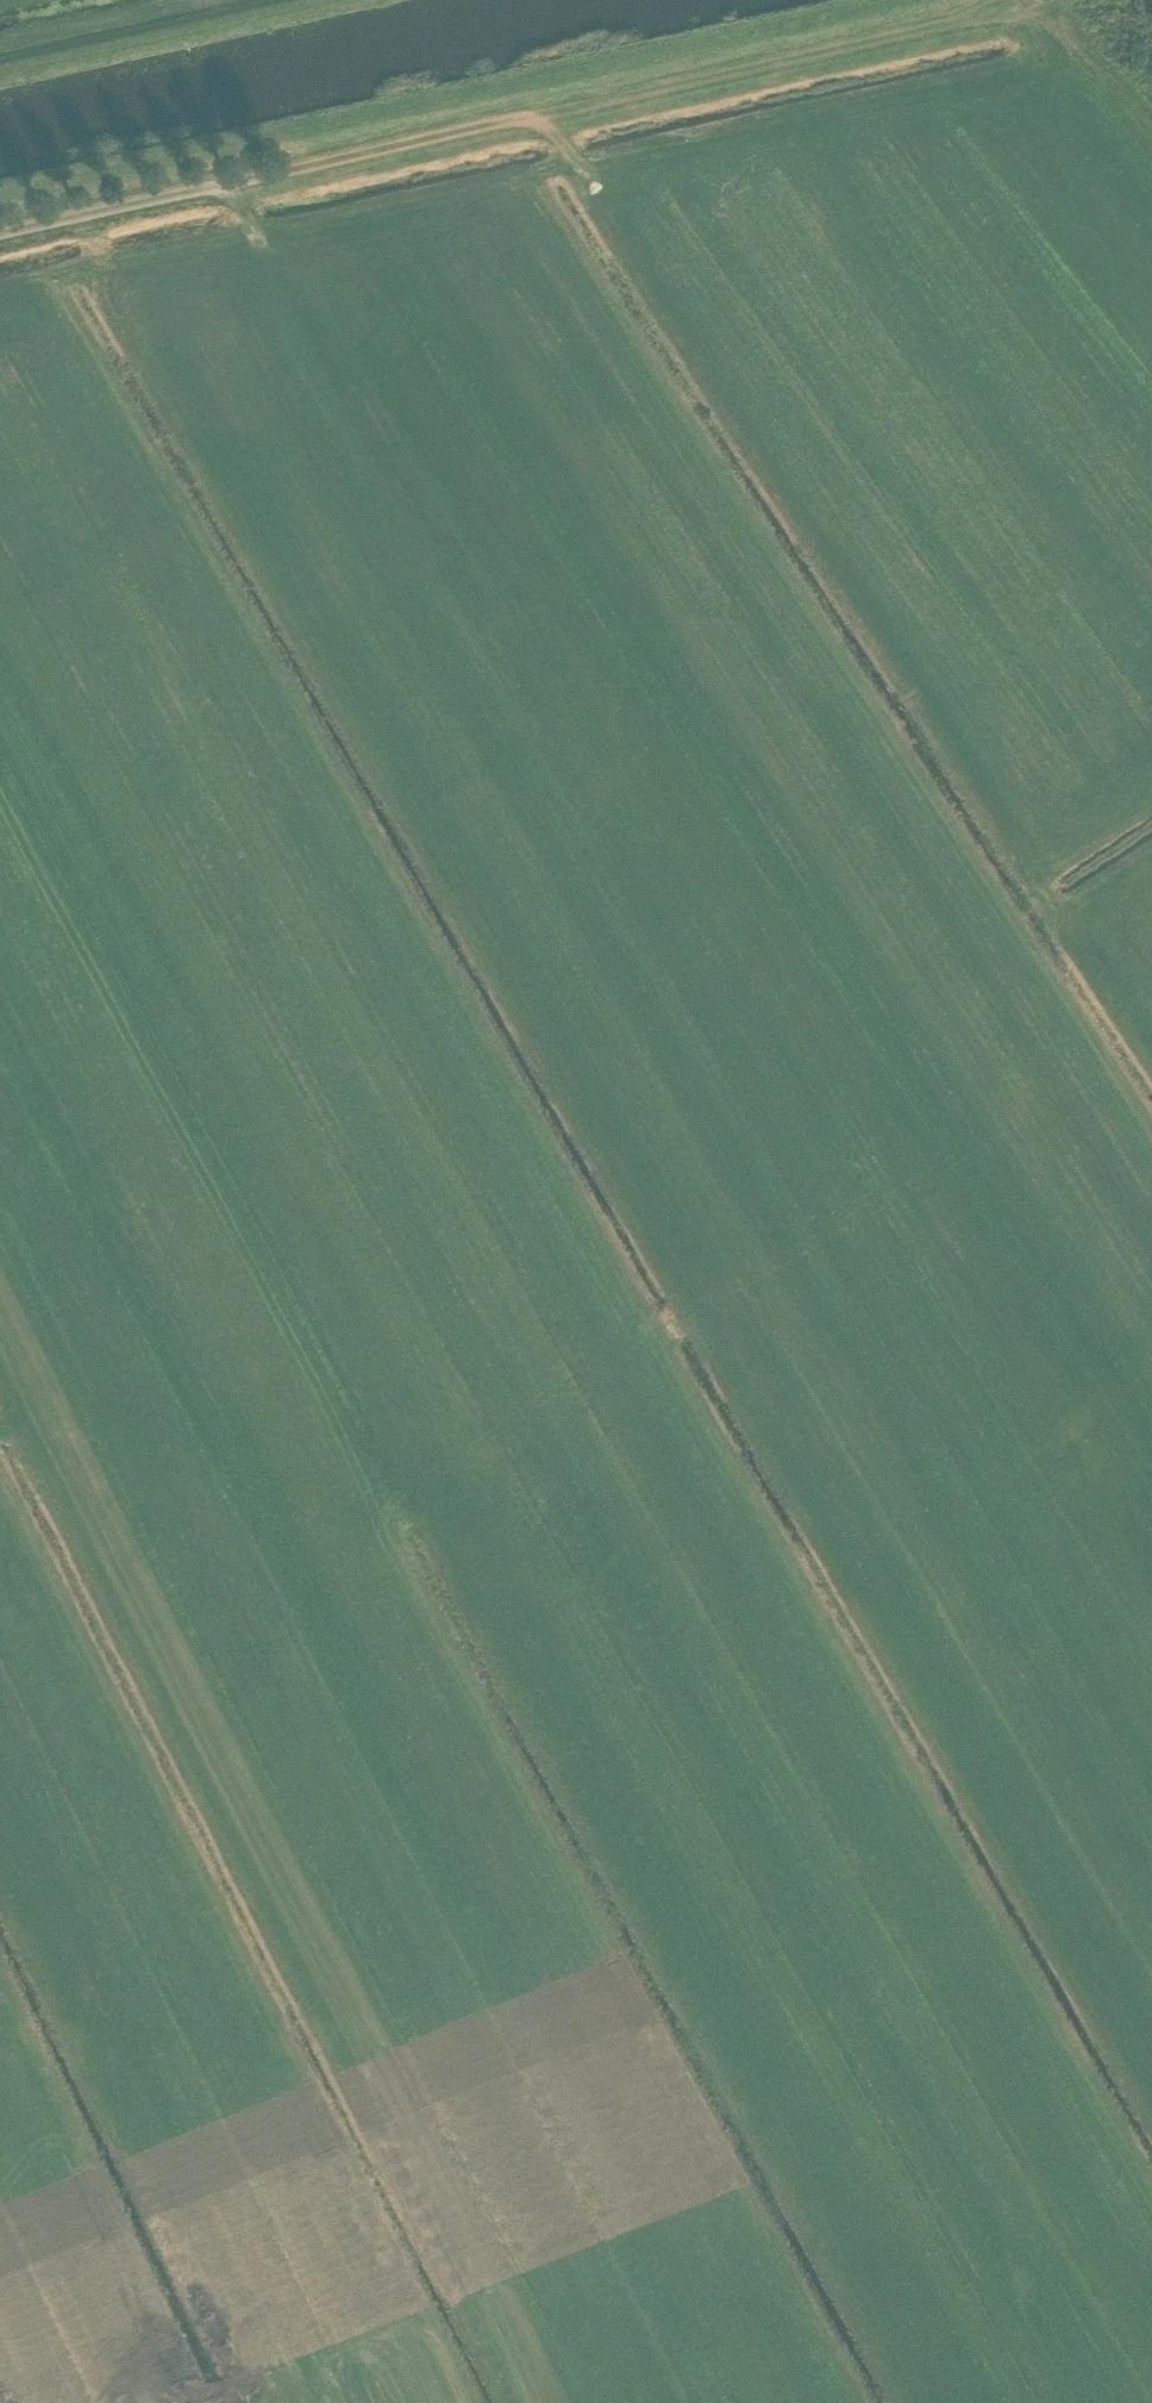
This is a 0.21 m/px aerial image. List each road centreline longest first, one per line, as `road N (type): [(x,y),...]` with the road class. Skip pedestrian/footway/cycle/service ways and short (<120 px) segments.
road 1 (track): [(1030,21),(971,17),(265,174)]
road 2 (unclassified): [(0,232),(265,174)]

